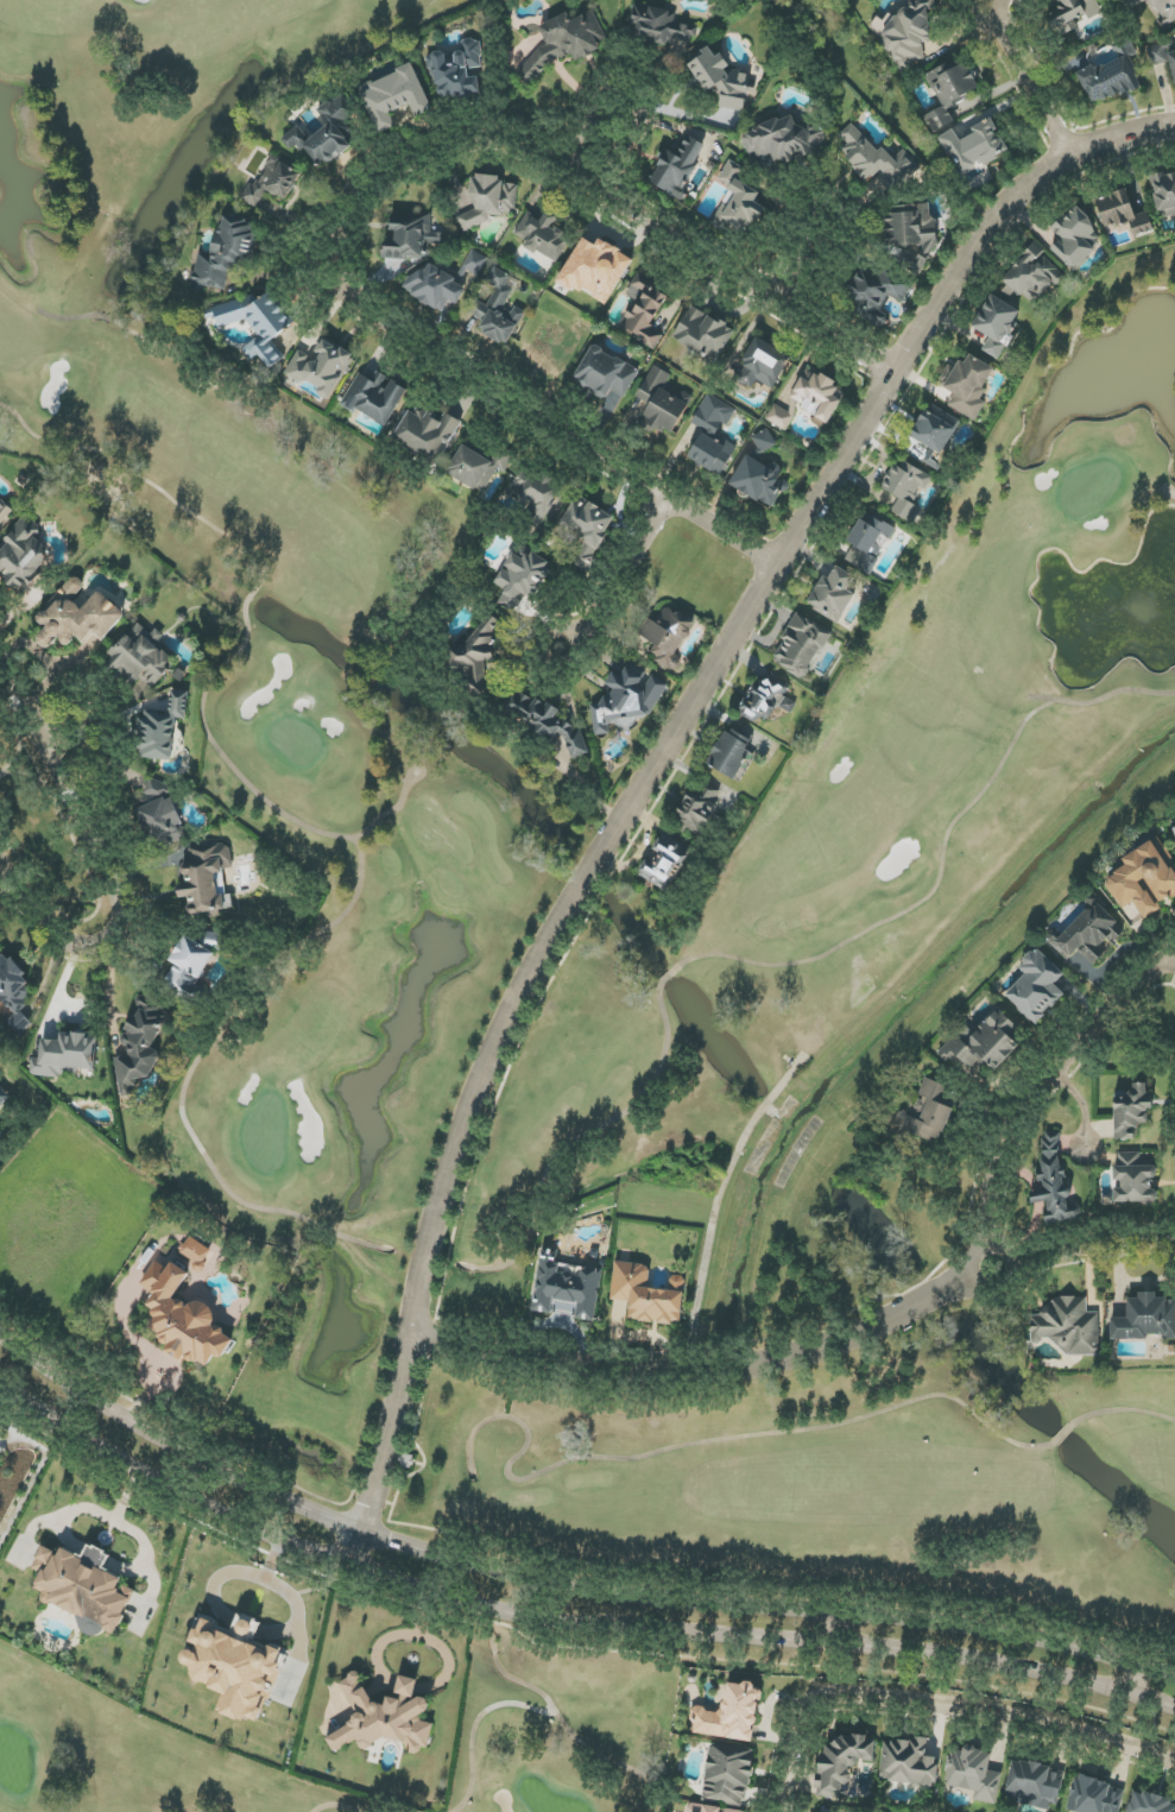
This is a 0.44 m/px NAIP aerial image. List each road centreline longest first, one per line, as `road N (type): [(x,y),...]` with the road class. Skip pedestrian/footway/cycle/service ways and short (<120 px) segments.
road 1 (residential): [(349,1562),(413,1337),(449,1173),(495,1047),(548,945),(993,217),(1015,192),(1070,156),(1174,124)]
road 2 (tertiary): [(1174,1681),(952,1621),(668,1602),(474,1572),(276,1500),(114,1416),(0,1339)]
road 3 (tertiary): [(0,1383),(87,1440),(261,1532),(465,1605),(664,1636),(946,1655),(1174,1717)]
road 4 (residential): [(892,374),(777,284),(520,135),(462,135),(397,163),(353,202),(335,264),(340,284),(359,301),(777,567)]
road 5 (residential): [(413,1337),(595,1369),(788,1368),(927,1306),(998,1288)]
road 6 (residential): [(0,860),(42,924),(70,947),(115,947),(134,924),(133,892),(101,817),(0,643)]
road 7 (residential): [(783,1811),(800,1711),(819,1698),(997,1715),(1174,1765)]
road 8 (residential): [(1174,975),(1073,1066),(1018,1137),(1000,1181),(998,1288)]
road 9 (residential): [(670,499),(589,630),(562,655)]
road 10 (residential): [(998,1288),(1095,1252),(1174,1249)]
road 11 (residential): [(1001,0),(1006,31),(1070,156)]

